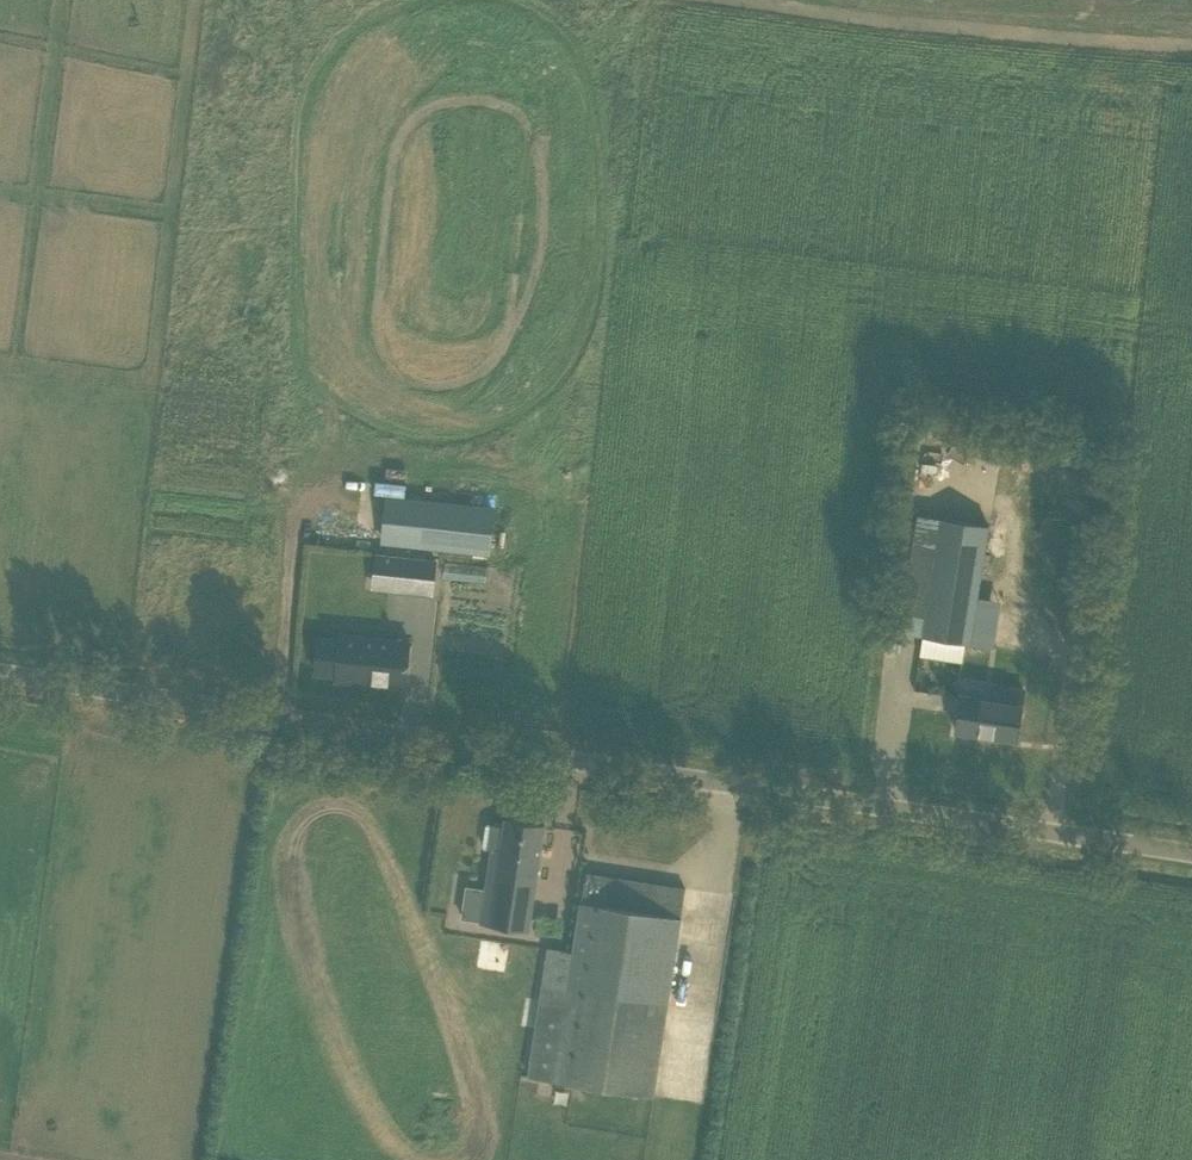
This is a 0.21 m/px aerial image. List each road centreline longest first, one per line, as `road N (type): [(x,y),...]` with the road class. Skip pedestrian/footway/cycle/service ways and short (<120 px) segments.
road 1 (unclassified): [(1191,850),(0,670)]

